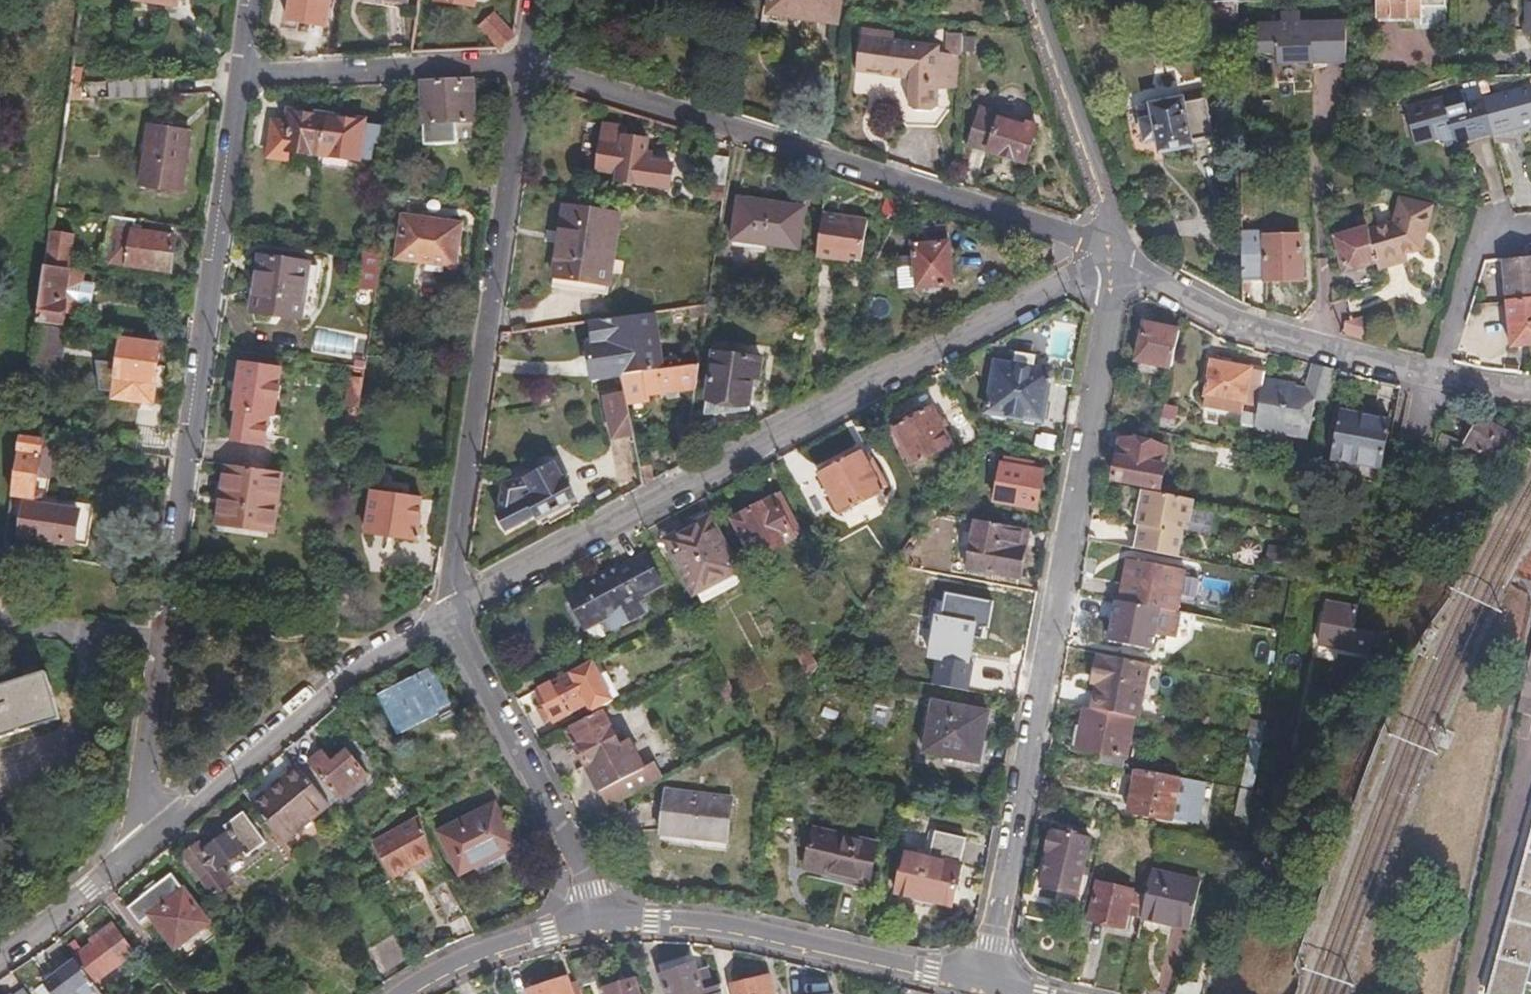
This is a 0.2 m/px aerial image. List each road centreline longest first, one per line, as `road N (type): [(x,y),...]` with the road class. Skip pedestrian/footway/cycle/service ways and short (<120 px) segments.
road 1 (residential): [(463,606),(1113,253)]
road 2 (residential): [(984,981),(1113,253)]
road 3 (residential): [(519,66),(1113,253)]
road 4 (residential): [(232,79),(156,635)]
road 5 (residential): [(519,66),(453,561),(463,606)]
road 6 (residential): [(1113,253),(1231,329),(1530,397)]
road 7 (residential): [(144,843),(366,656),(449,613)]
road 8 (residential): [(984,981),(607,917)]
road 9 (residential): [(449,613),(607,917)]
road 10 (residential): [(519,66),(232,79)]
road 11 (residential): [(1113,253),(1025,0)]
road 12 (residential): [(607,917),(439,972),(407,993)]
road 13 (residential): [(156,635),(139,789),(144,843)]
road 14 (residential): [(0,955),(144,843)]
road 15 (unclassified): [(156,635),(0,627)]

